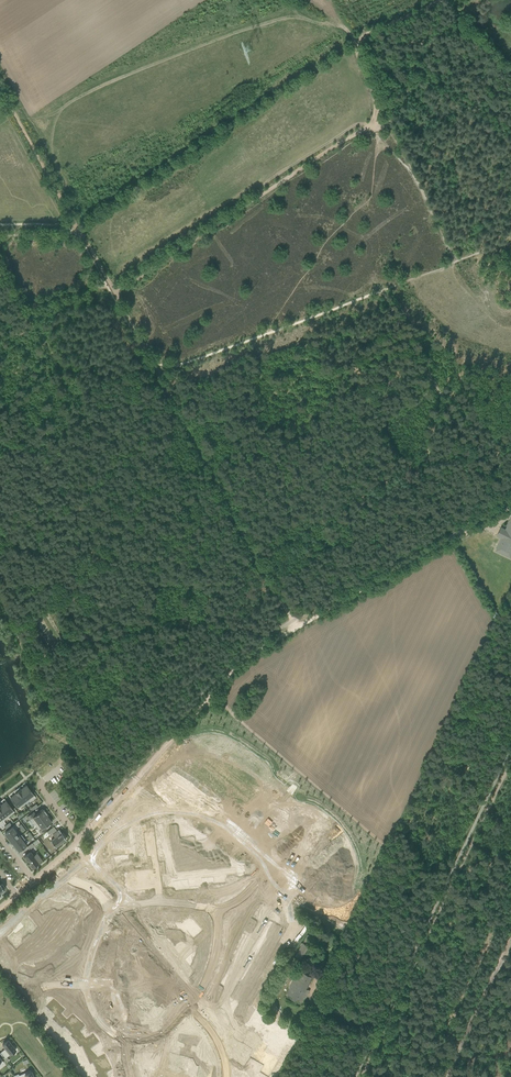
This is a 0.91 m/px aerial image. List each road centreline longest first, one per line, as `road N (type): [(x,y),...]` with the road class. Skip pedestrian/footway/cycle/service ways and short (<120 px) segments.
road 1 (track): [(173,734),(249,654),(510,497)]
road 2 (track): [(13,114),(40,116),(83,89),(297,9),(361,36)]
road 3 (track): [(117,288),(374,121)]
road 4 (track): [(386,1024),(510,760)]
road 5 (track): [(441,1),(361,36),(364,72),(384,115)]
road 6 (track): [(0,89),(82,235)]
road 7 (track): [(386,119),(458,262)]
road 8 (track): [(187,429),(258,561)]
road 9 (track): [(80,839),(173,734)]
road 10 (track): [(115,290),(51,300),(0,331)]

